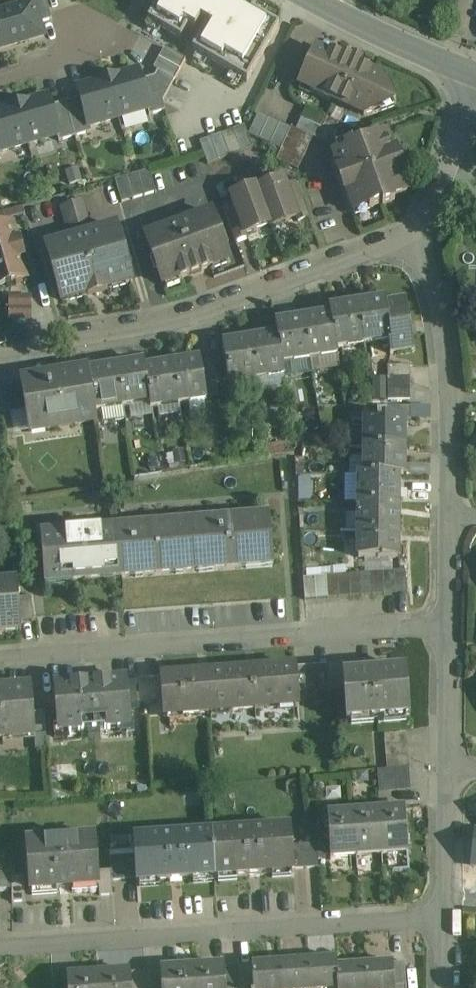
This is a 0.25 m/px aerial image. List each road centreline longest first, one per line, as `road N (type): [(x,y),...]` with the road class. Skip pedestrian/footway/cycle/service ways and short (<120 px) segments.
road 1 (residential): [(448,920),(0,950)]
road 2 (residential): [(0,657),(444,620)]
road 3 (residential): [(0,350),(204,312),(412,235)]
road 4 (residential): [(446,516),(446,336),(412,235)]
road 5 (secondary): [(316,0),(475,75)]
road 6 (residential): [(0,76),(117,41),(142,0)]
road 7 (residential): [(448,920),(448,767)]
road 8 (residential): [(448,767),(444,620)]

